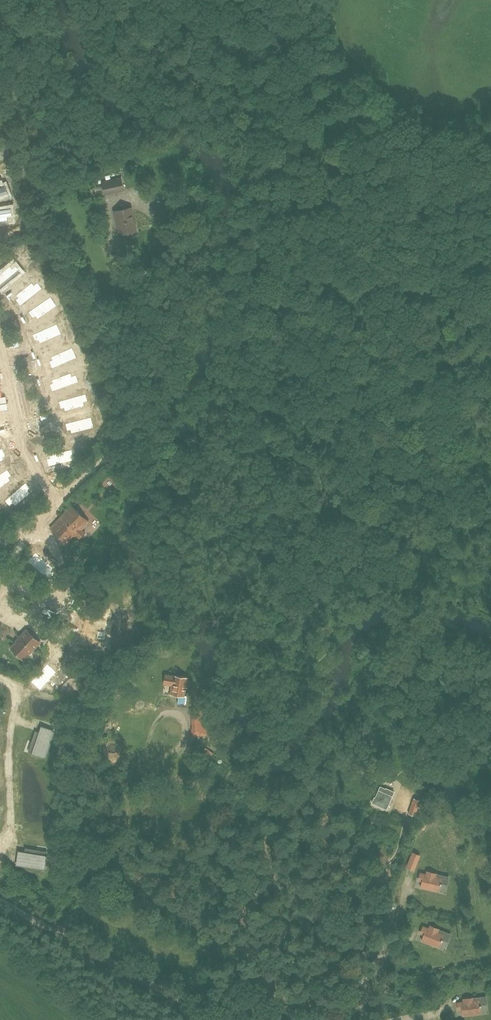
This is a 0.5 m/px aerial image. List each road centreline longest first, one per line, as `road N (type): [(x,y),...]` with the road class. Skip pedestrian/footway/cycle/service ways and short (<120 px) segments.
road 1 (track): [(216,1019),(0,901)]
road 2 (track): [(0,345),(25,458),(58,500)]

